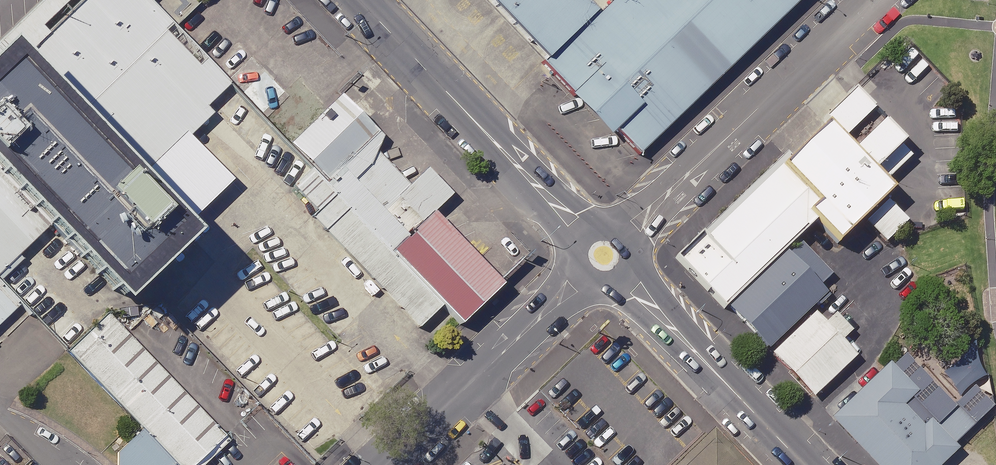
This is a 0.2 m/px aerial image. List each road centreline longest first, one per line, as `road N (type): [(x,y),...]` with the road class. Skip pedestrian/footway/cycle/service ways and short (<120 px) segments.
road 1 (unclassified): [(872,0),(626,235)]
road 2 (tertiary): [(583,235),(360,0)]
road 3 (unclassified): [(386,464),(582,276)]
road 4 (tertiary): [(804,464),(624,279)]

